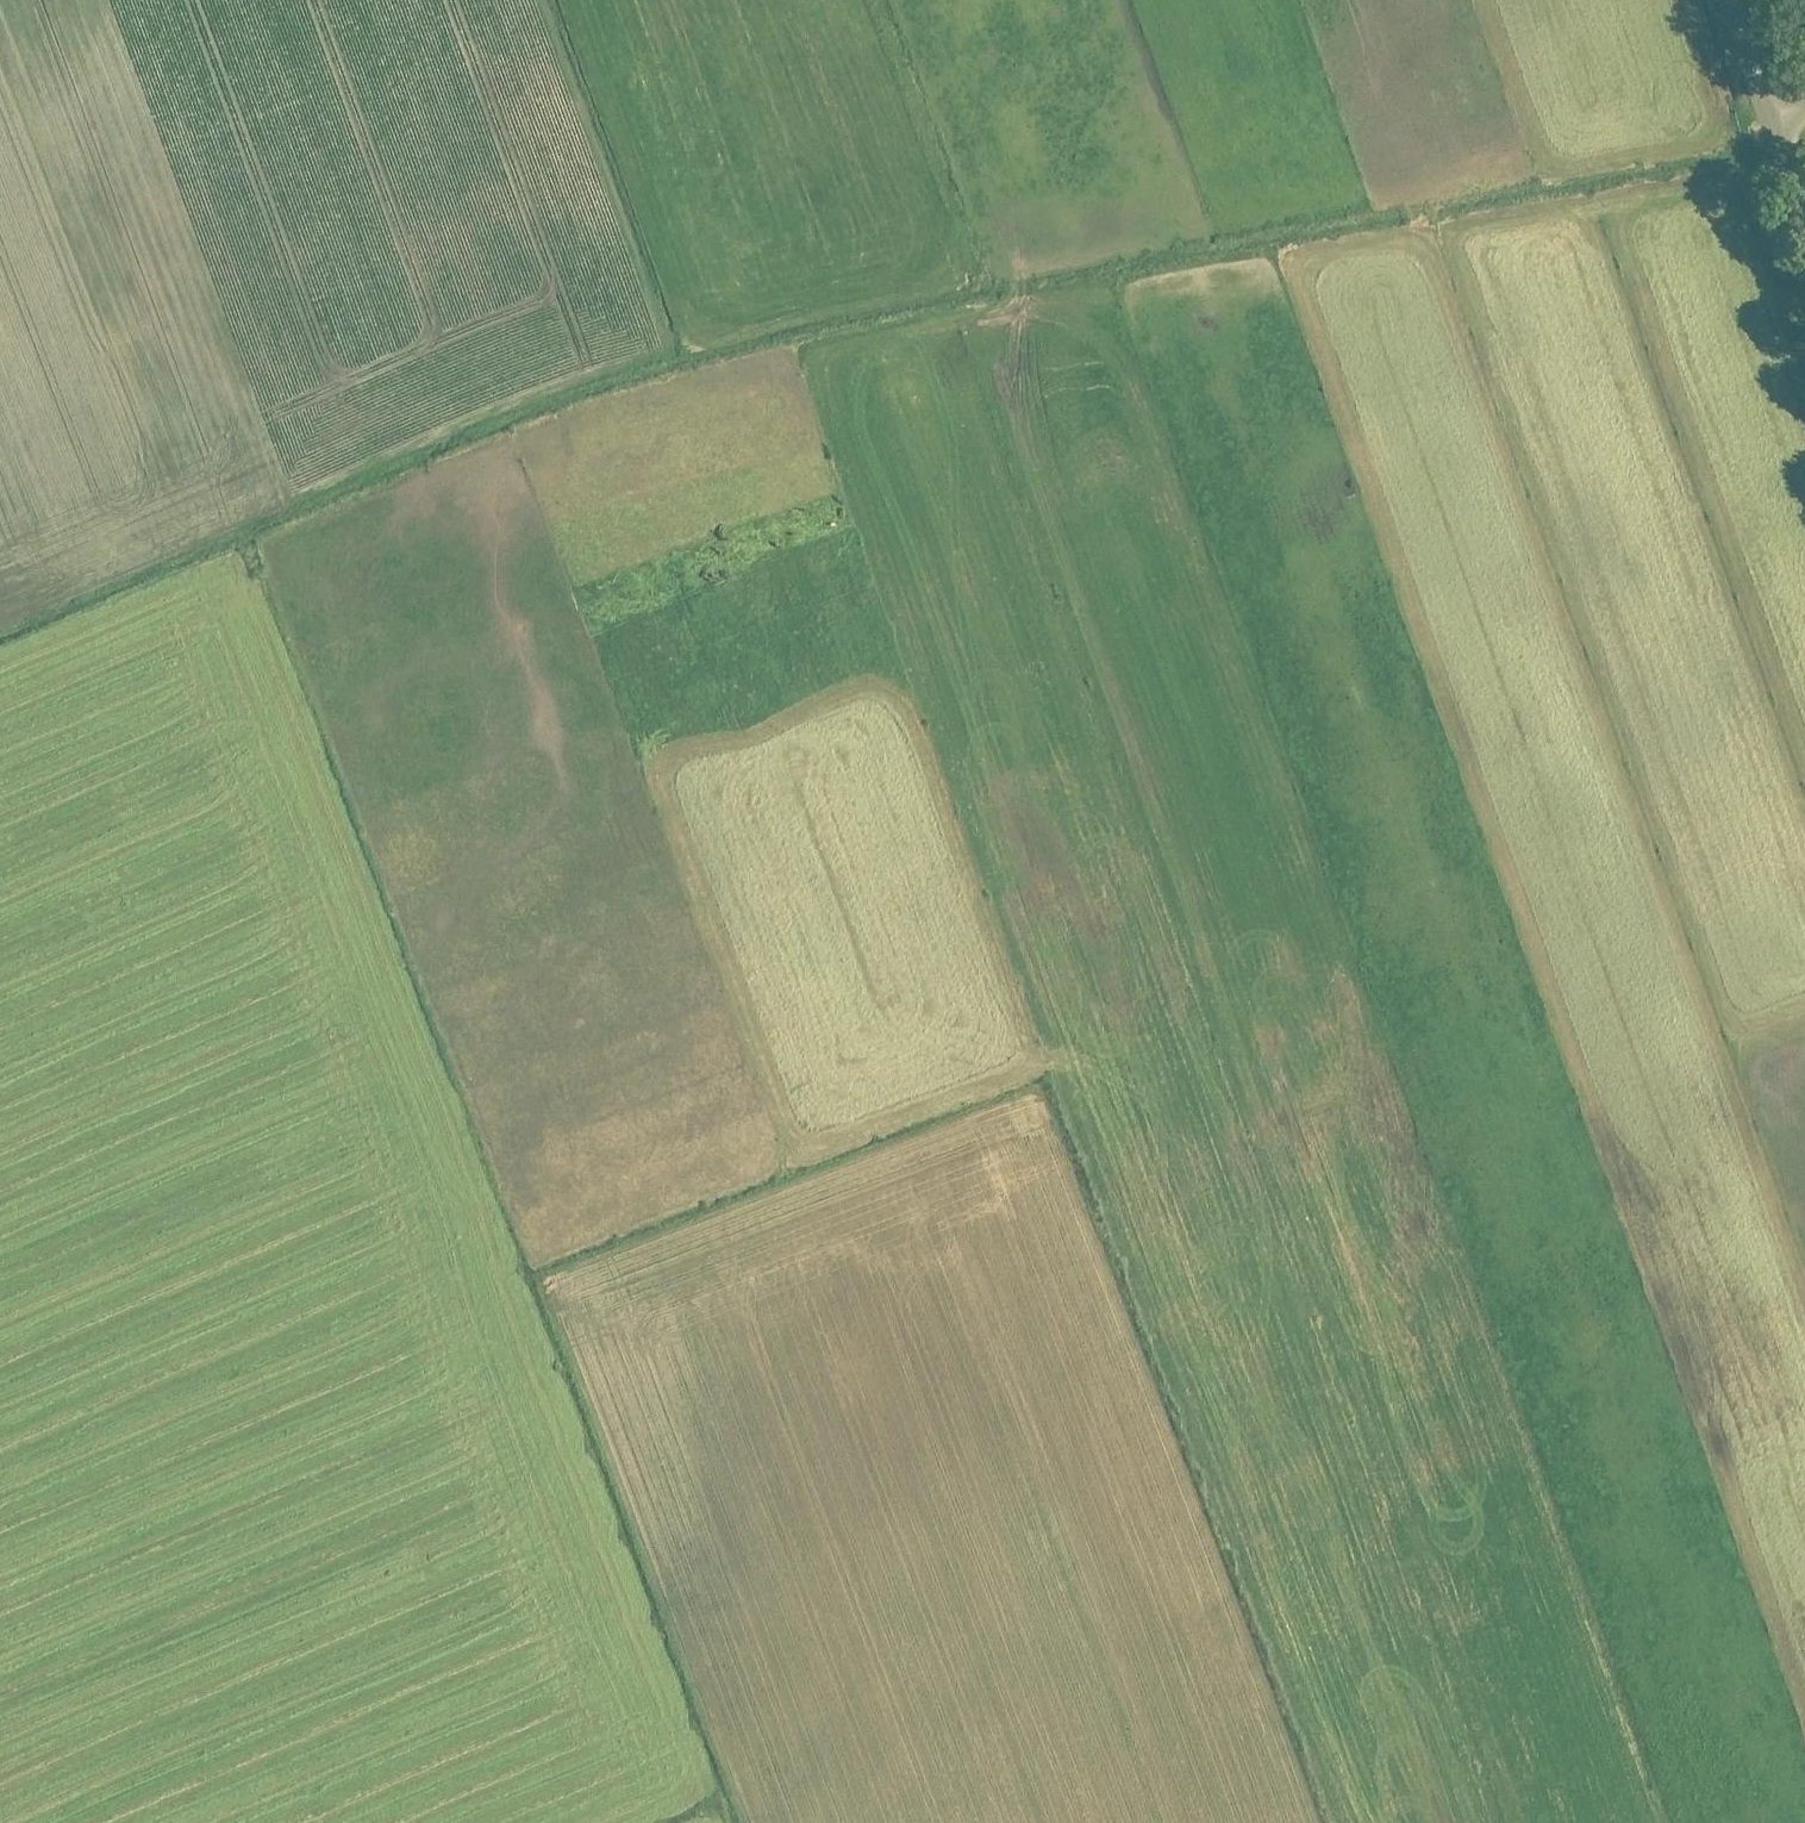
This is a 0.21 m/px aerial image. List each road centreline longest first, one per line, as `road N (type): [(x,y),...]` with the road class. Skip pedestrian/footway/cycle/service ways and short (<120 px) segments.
road 1 (unclassified): [(1767,117),(1726,0)]

